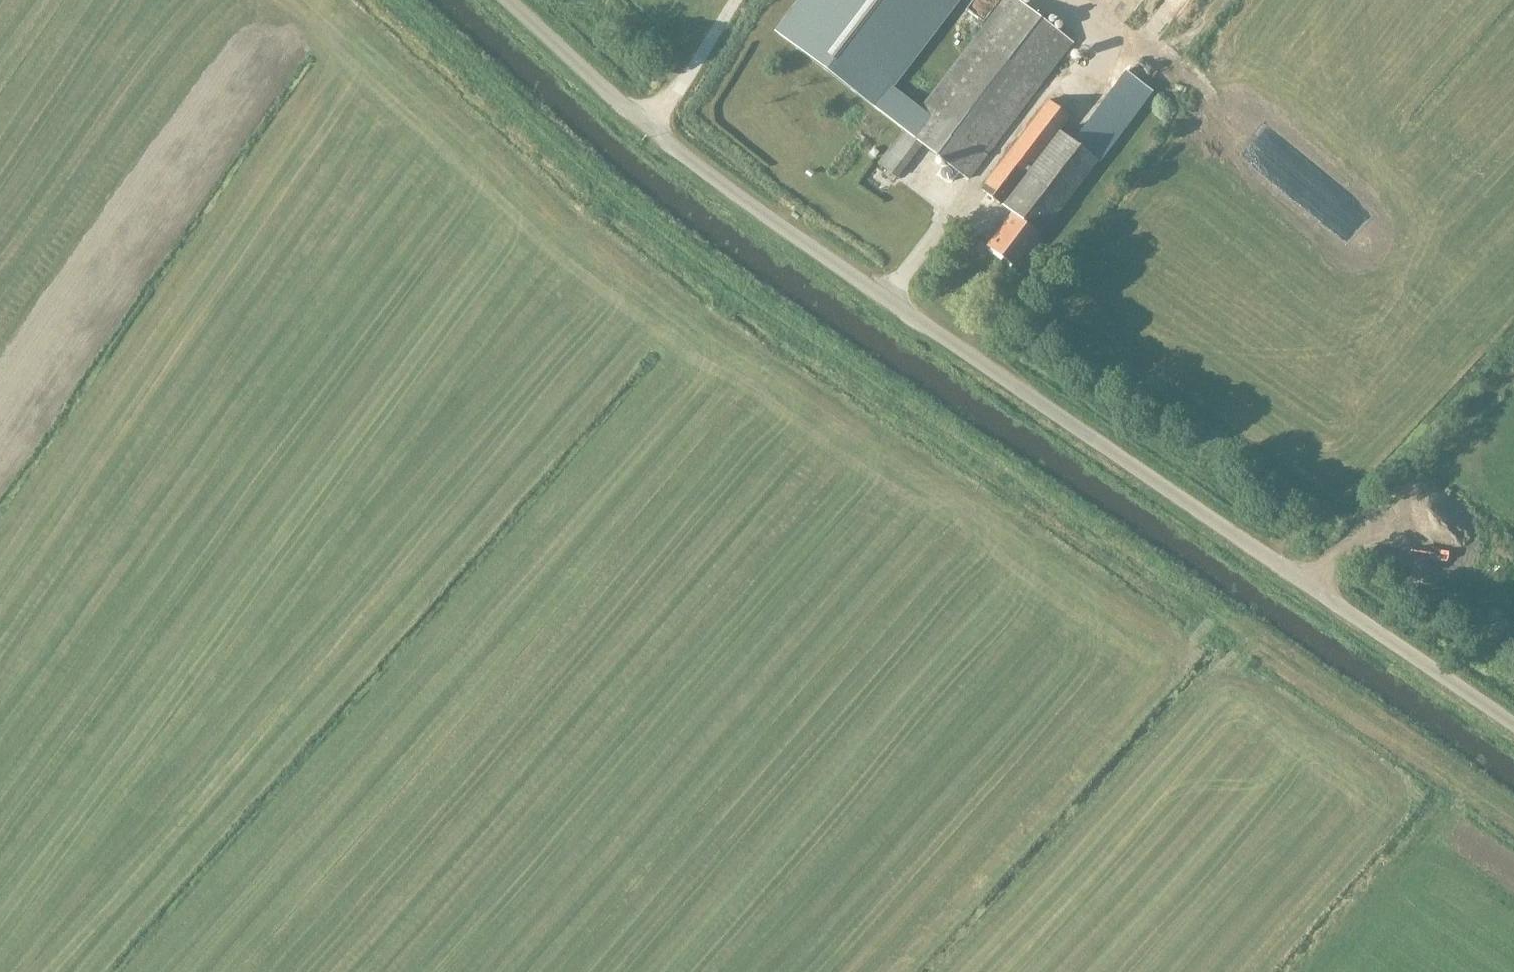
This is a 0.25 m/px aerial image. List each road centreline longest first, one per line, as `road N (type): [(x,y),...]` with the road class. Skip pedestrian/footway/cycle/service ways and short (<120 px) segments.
road 1 (unclassified): [(1513,725),(785,229),(606,91),(506,0)]
road 2 (track): [(1303,582),(1513,362)]

